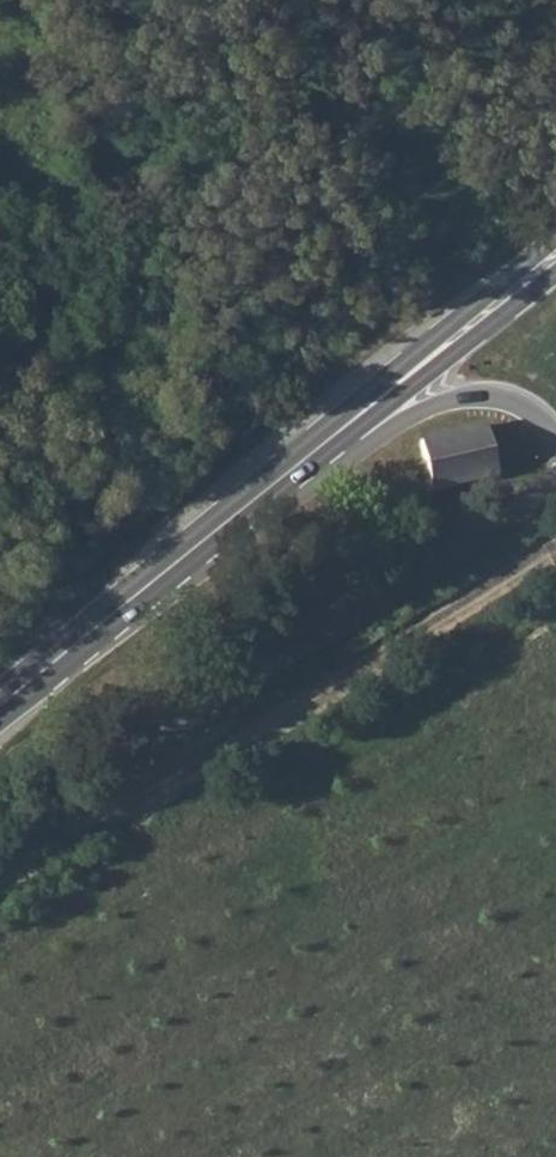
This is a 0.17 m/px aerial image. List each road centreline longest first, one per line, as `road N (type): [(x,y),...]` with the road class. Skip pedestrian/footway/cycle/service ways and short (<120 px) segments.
road 1 (track): [(0,885),(555,534)]
road 2 (primary): [(194,544),(307,492),(401,421),(459,395),(508,396),(555,430)]
road 3 (primary): [(421,364),(194,544)]
road 4 (primary): [(194,544),(0,707)]
road 5 (primary): [(555,244),(421,364)]
road 6 (primary): [(421,364),(555,268)]

